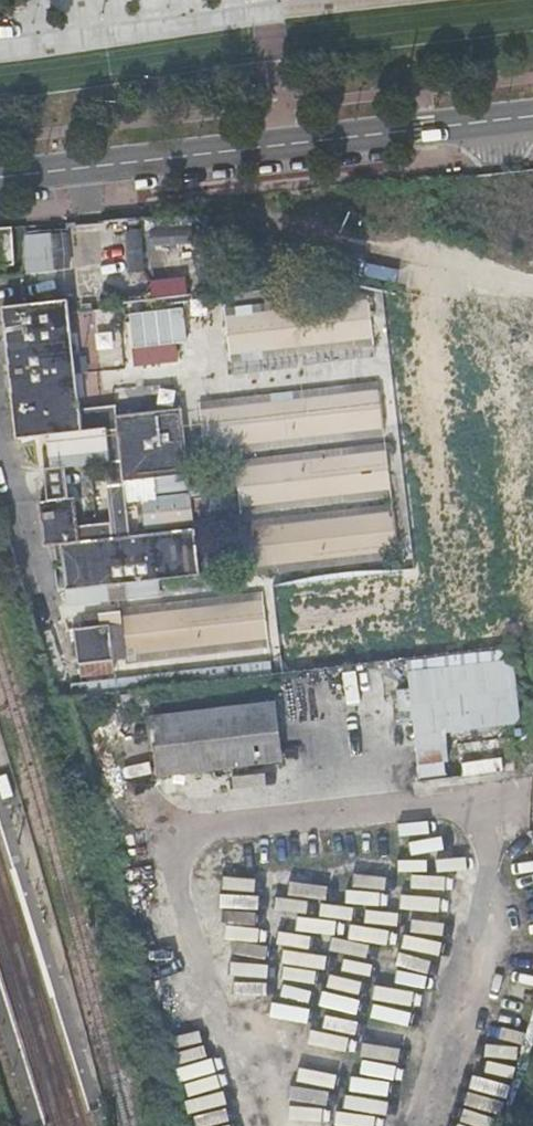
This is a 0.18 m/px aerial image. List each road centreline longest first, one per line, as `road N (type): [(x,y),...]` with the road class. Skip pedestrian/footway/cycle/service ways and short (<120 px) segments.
road 1 (secondary): [(0,178),(532,116)]

